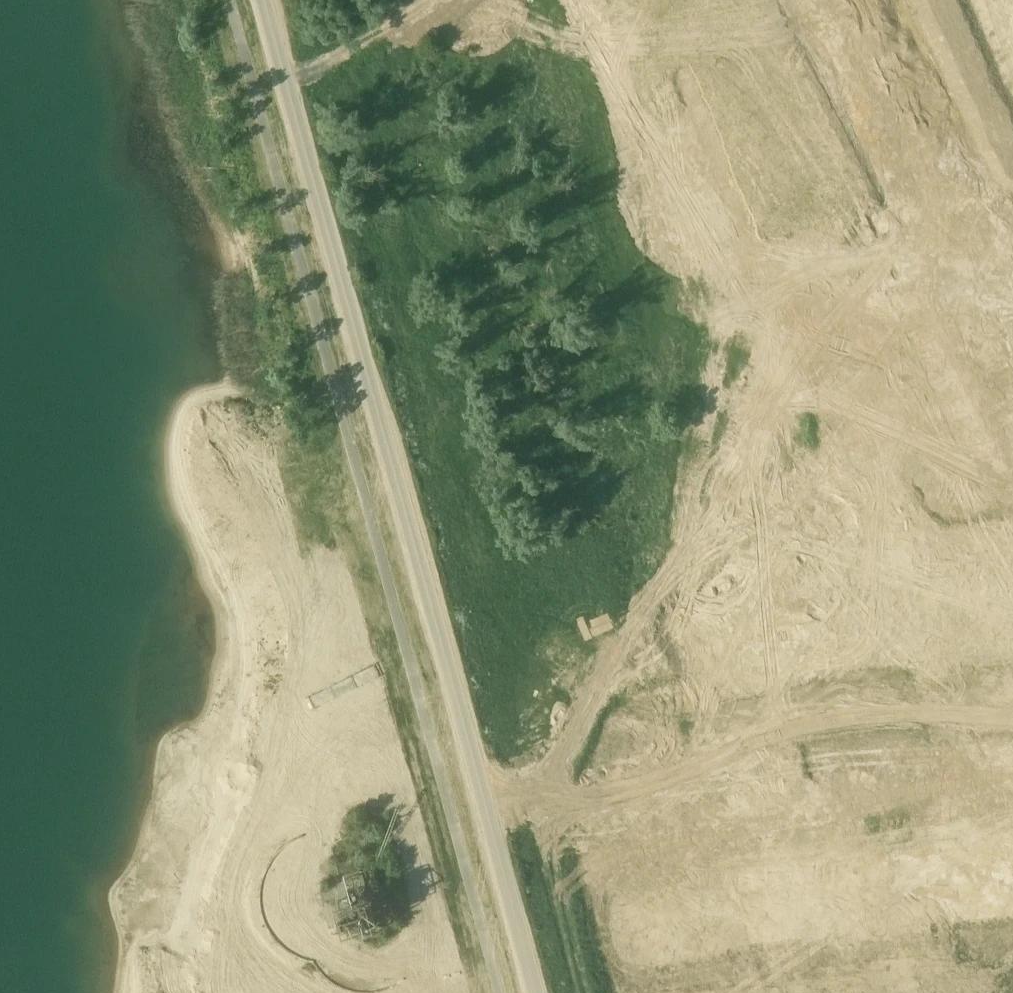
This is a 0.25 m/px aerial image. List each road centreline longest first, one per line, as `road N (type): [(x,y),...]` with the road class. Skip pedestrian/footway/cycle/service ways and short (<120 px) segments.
road 1 (unclassified): [(537,992),(269,0)]
road 2 (track): [(457,992),(386,740)]

